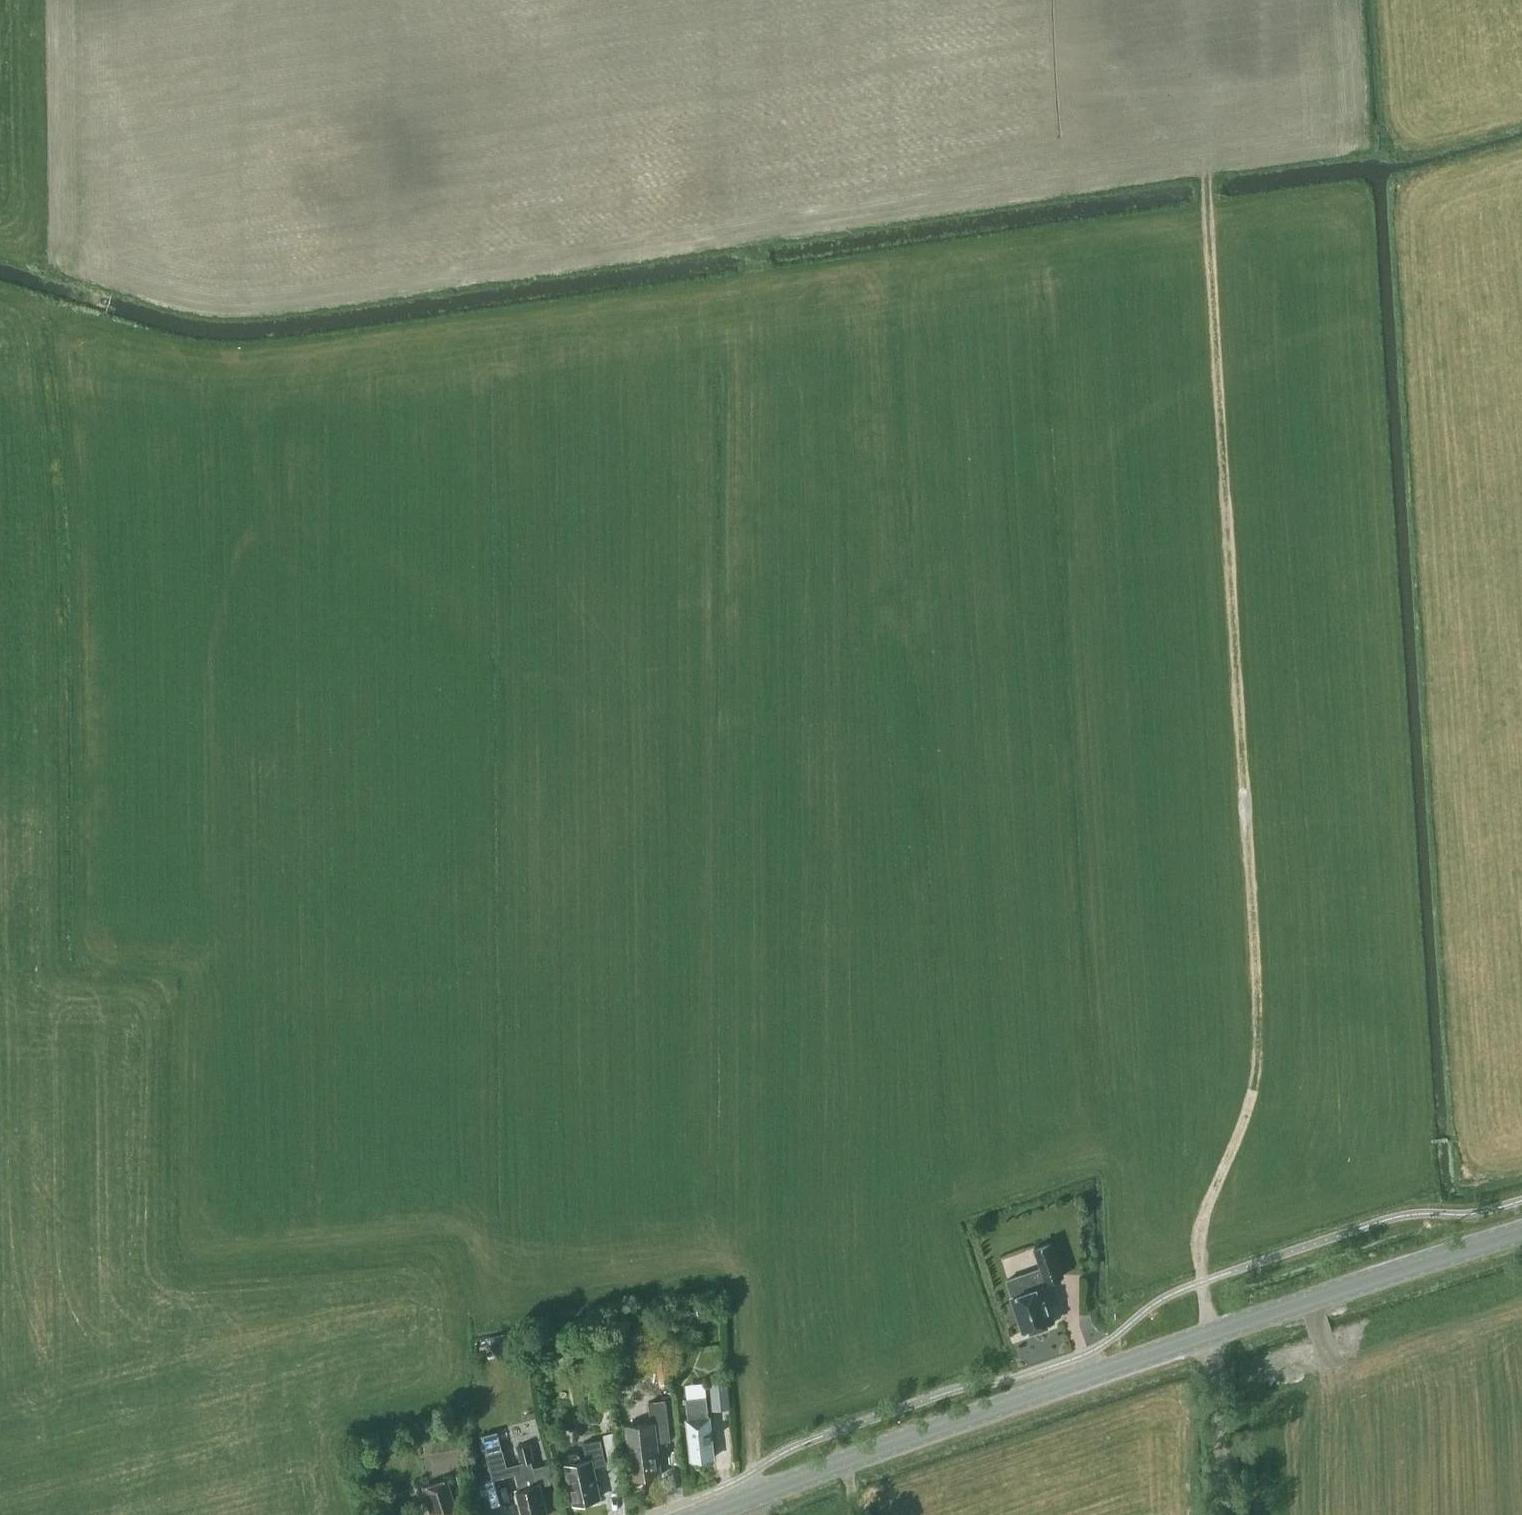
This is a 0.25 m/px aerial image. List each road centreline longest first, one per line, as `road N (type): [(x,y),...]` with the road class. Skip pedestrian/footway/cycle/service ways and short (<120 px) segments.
road 1 (secondary): [(705,1514),(1521,1231)]

